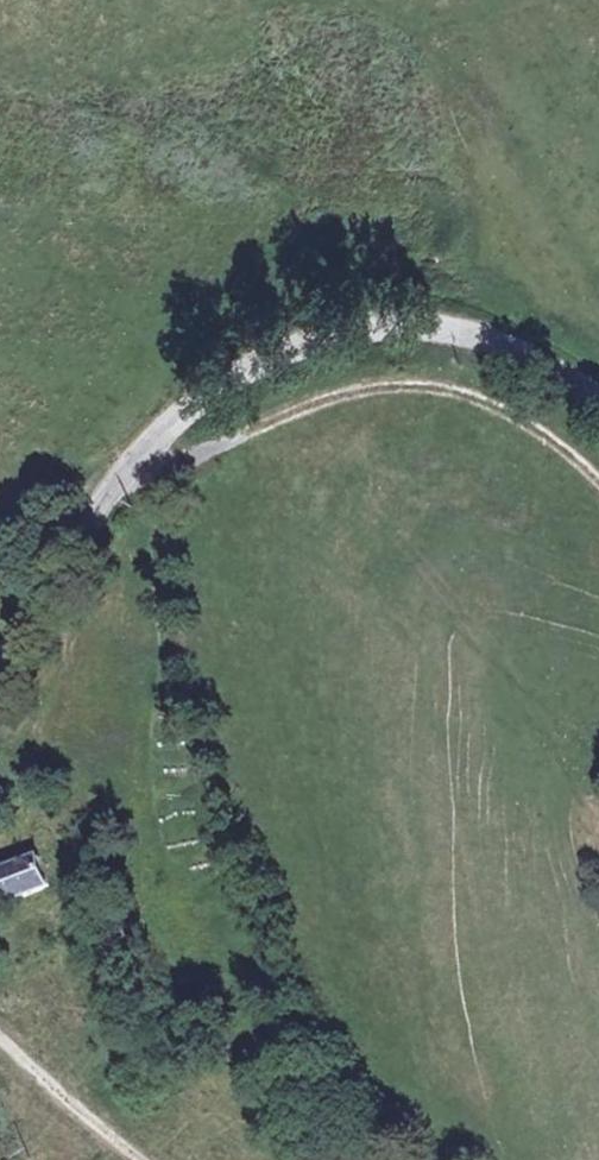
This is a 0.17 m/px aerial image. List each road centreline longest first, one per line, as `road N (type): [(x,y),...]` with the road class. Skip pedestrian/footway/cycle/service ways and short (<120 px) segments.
road 1 (unclassified): [(598,392),(546,360),(460,331),(356,331),(269,353),(232,372),(147,449),(0,667)]
road 2 (track): [(0,1037),(141,1159)]

